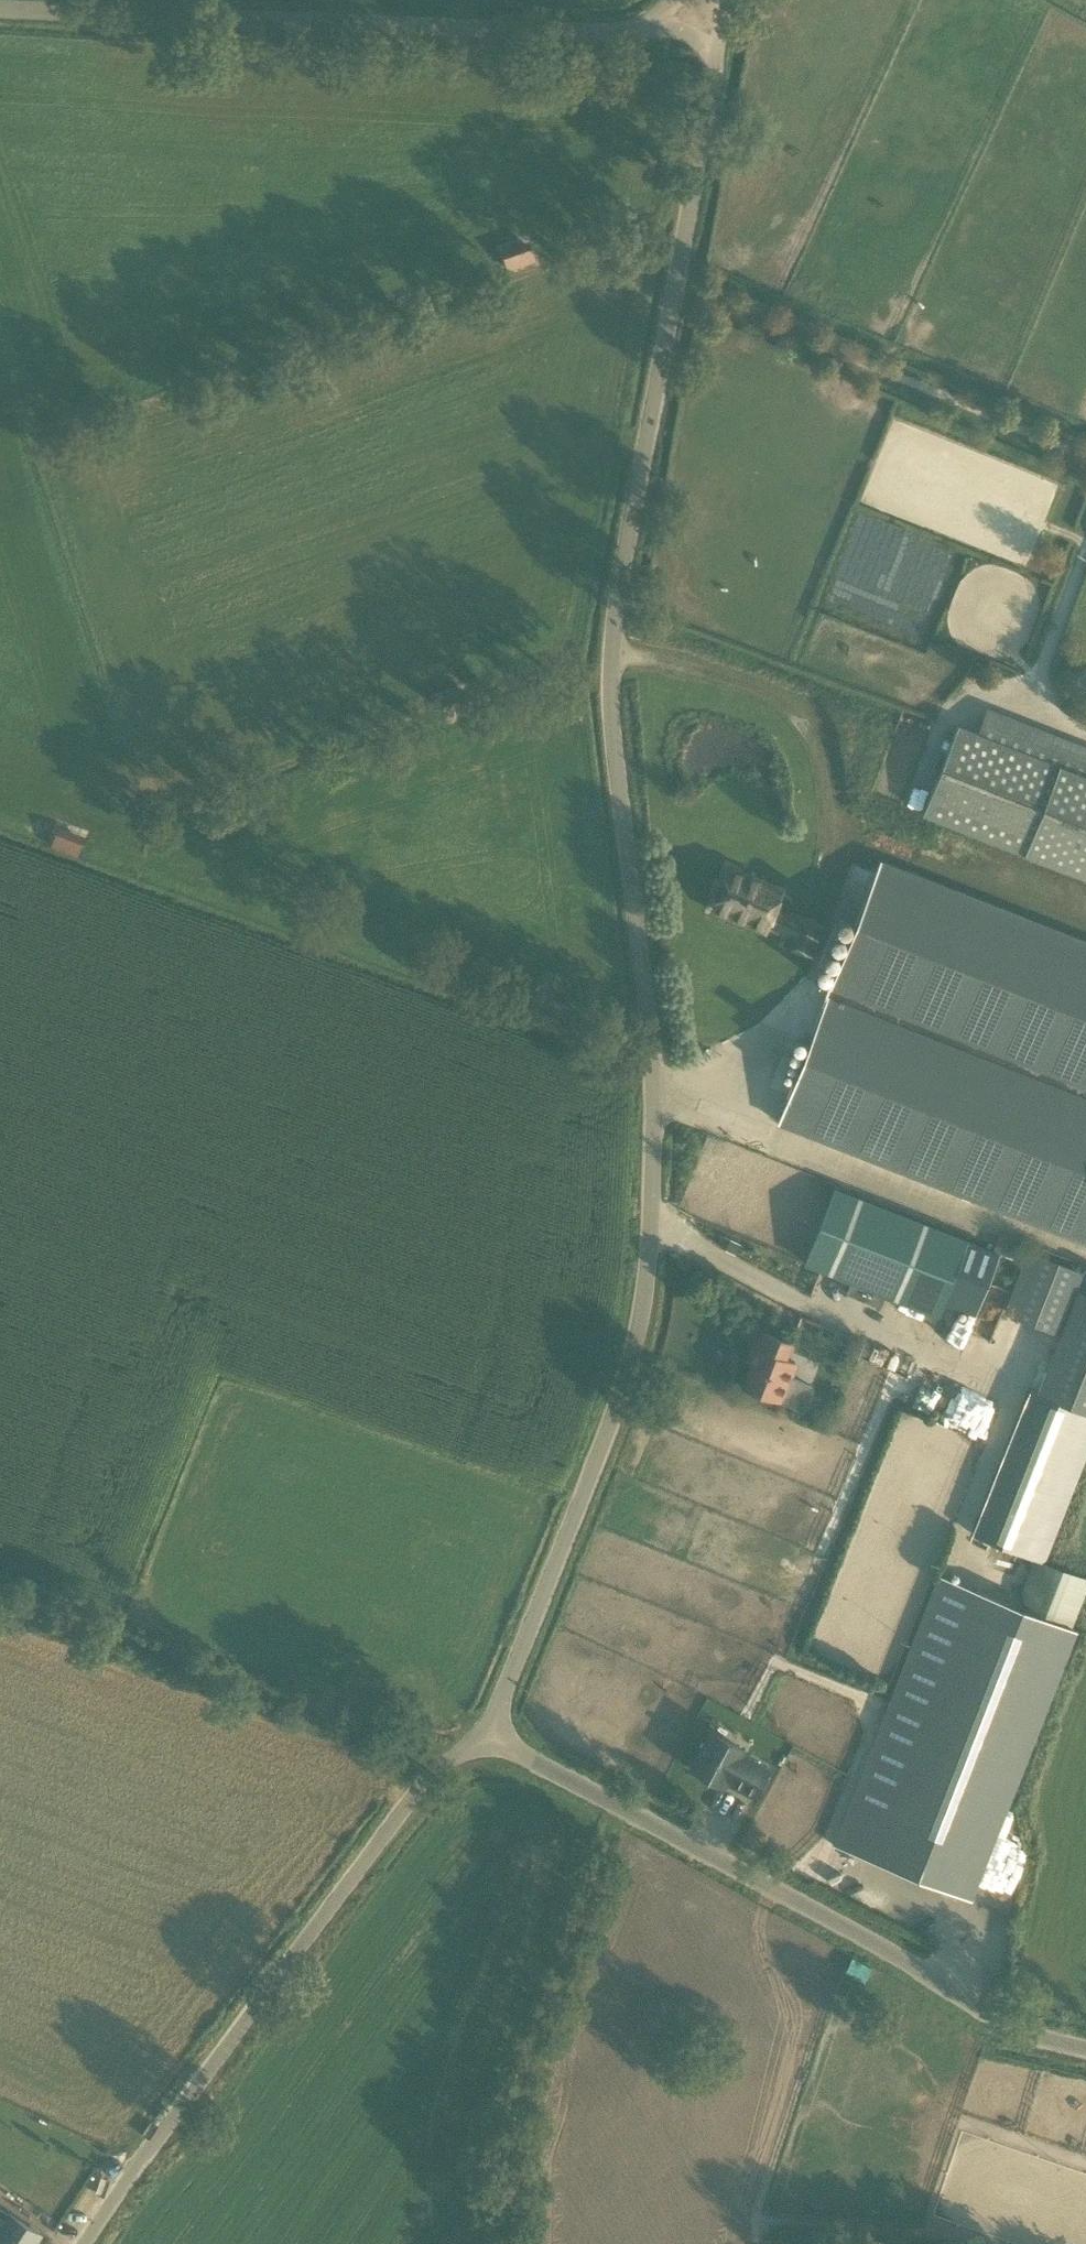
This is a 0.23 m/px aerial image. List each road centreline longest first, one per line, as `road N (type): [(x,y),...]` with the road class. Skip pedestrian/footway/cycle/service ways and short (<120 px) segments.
road 1 (unclassified): [(482,1736),(630,1363),(647,1289),(647,983),(613,681),(716,63),(692,2)]
road 2 (tertiary): [(0,7),(557,32),(641,25),(692,2)]
road 3 (unclassified): [(1085,2048),(1032,2036),(980,2009),(896,1955),(482,1736)]
road 4 (unclassified): [(83,2243),(404,1807),(446,1758),(482,1736)]

